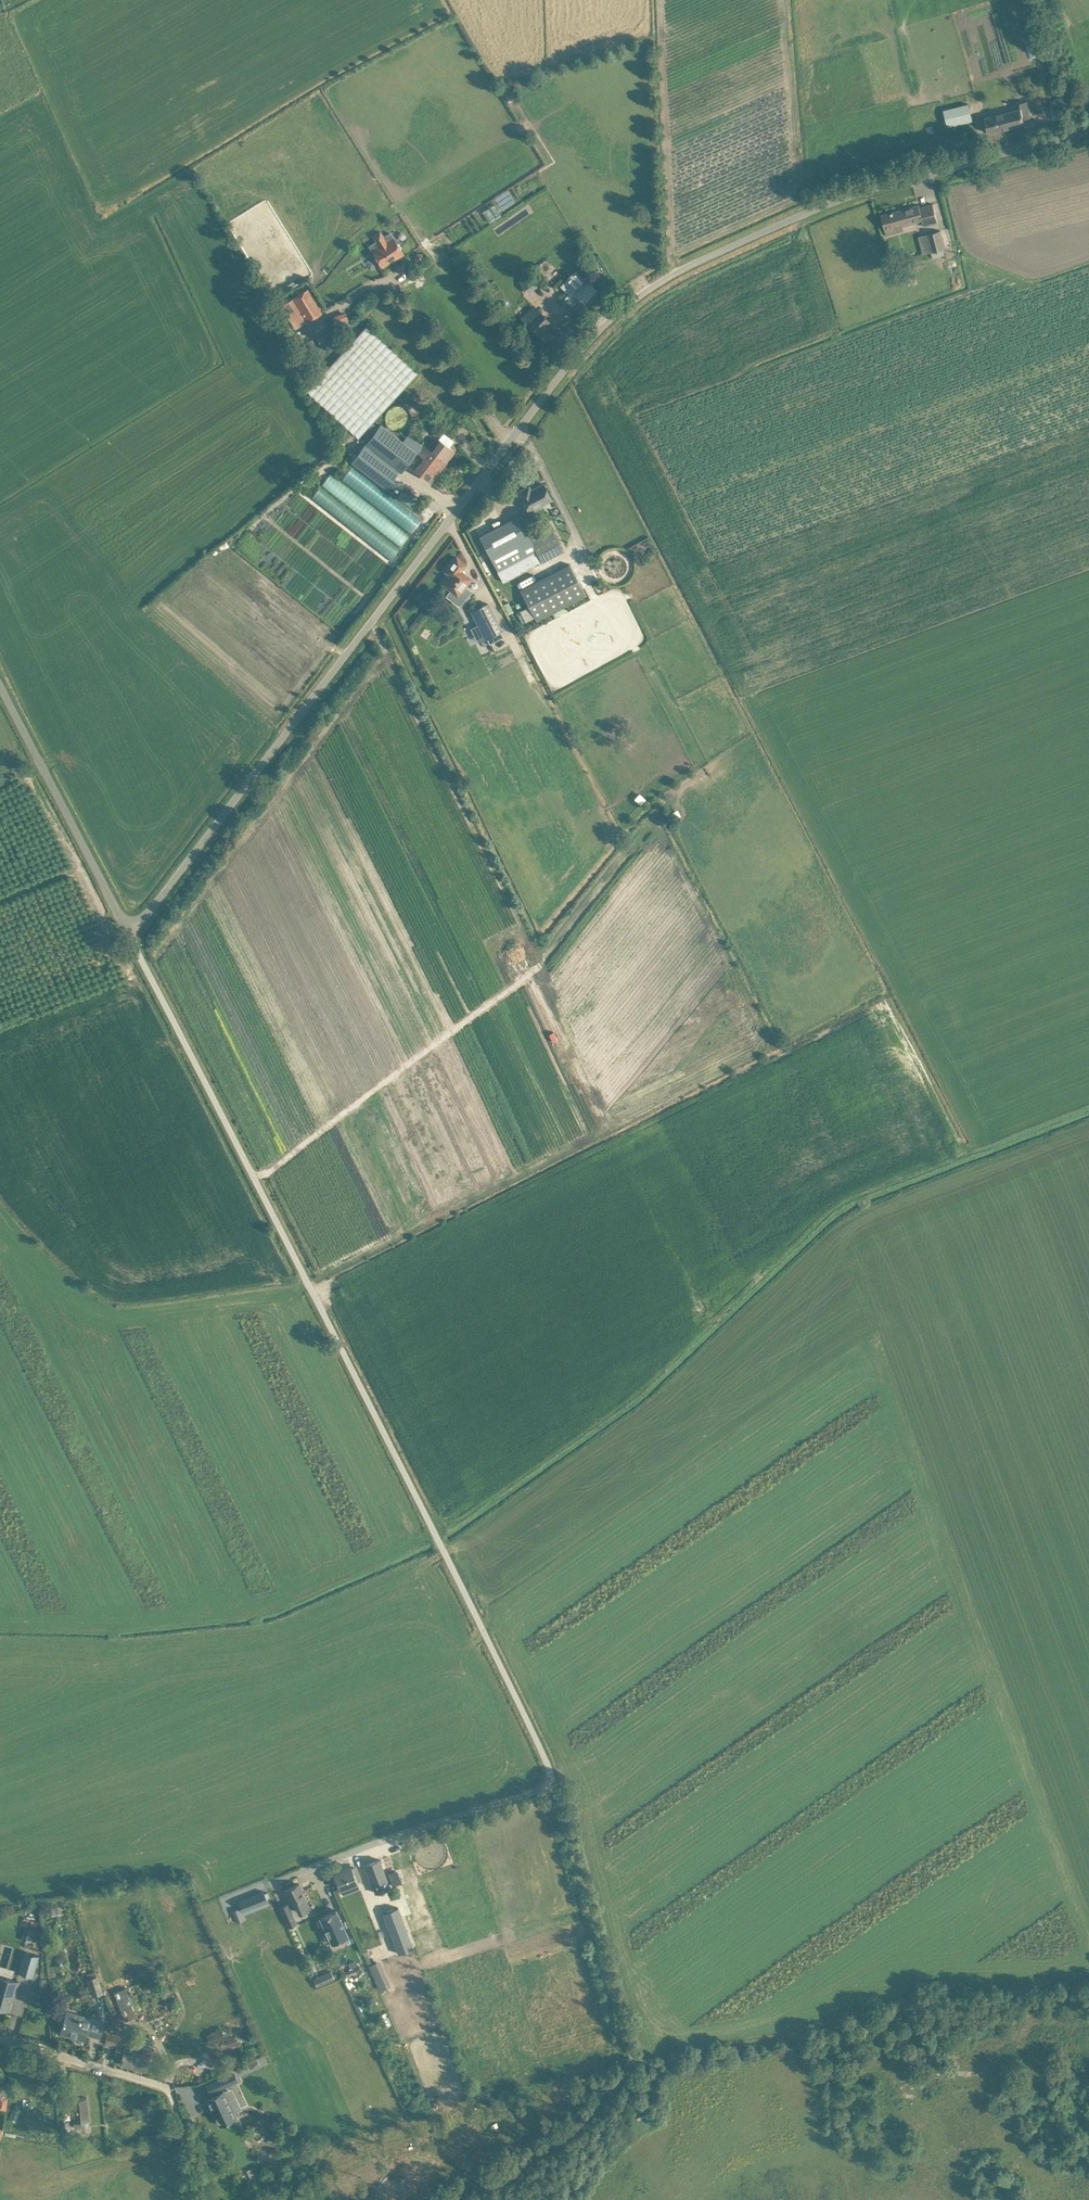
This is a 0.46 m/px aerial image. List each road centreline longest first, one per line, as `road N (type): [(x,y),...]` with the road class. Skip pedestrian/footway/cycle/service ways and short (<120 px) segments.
road 1 (unclassified): [(127,934),(482,473),(625,306),(829,204),(1088,134)]
road 2 (unclassified): [(552,1783),(127,934)]
road 3 (track): [(1088,1977),(961,1987),(859,2021),(634,2065)]
road 4 (track): [(552,1783),(634,2065)]
road 5 (unclassified): [(127,934),(0,691)]
road 6 (track): [(634,2065),(535,2141),(419,2199)]
road 7 (unclassified): [(167,2087),(0,2038)]
road 8 (track): [(167,2087),(205,2199)]

